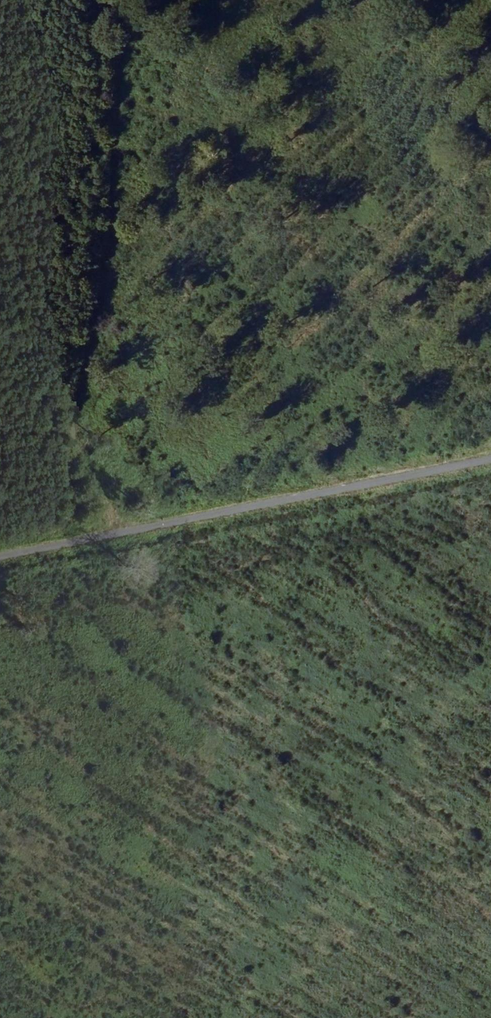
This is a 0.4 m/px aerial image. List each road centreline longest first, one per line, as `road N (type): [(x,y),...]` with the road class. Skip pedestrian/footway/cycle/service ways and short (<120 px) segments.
road 1 (track): [(110,0),(119,195),(71,410),(104,539),(208,803)]
road 2 (track): [(490,461),(0,558)]

